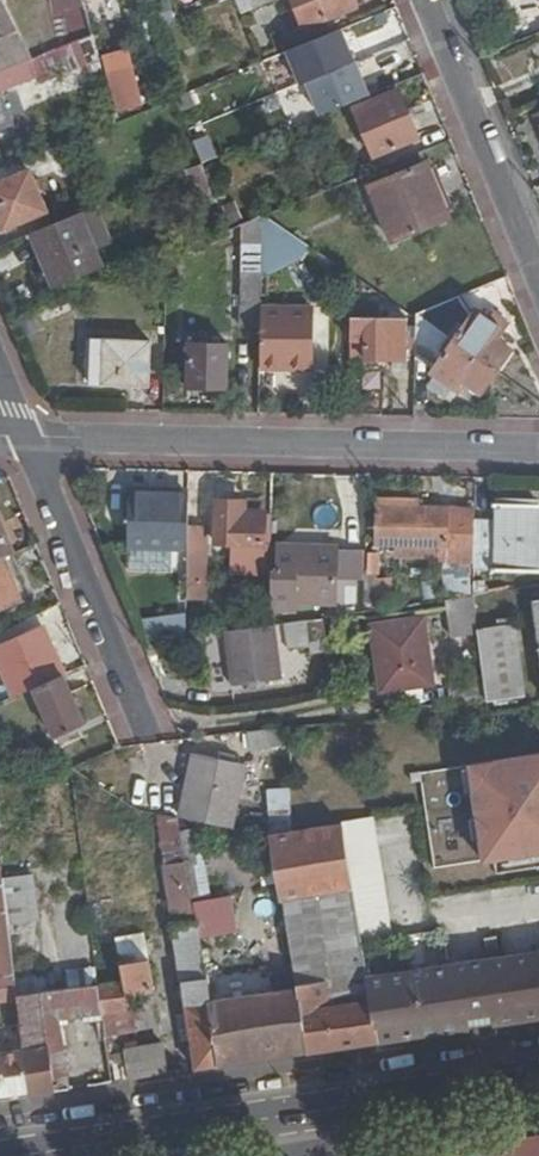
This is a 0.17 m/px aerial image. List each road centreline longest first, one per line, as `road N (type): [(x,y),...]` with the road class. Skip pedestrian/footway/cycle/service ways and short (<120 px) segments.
road 1 (unclassified): [(538,452),(29,440)]
road 2 (residential): [(29,440),(154,743)]
road 3 (residential): [(538,277),(426,0)]
road 4 (secondary): [(298,1113),(13,1155)]
road 5 (secondary): [(538,1075),(298,1113)]

